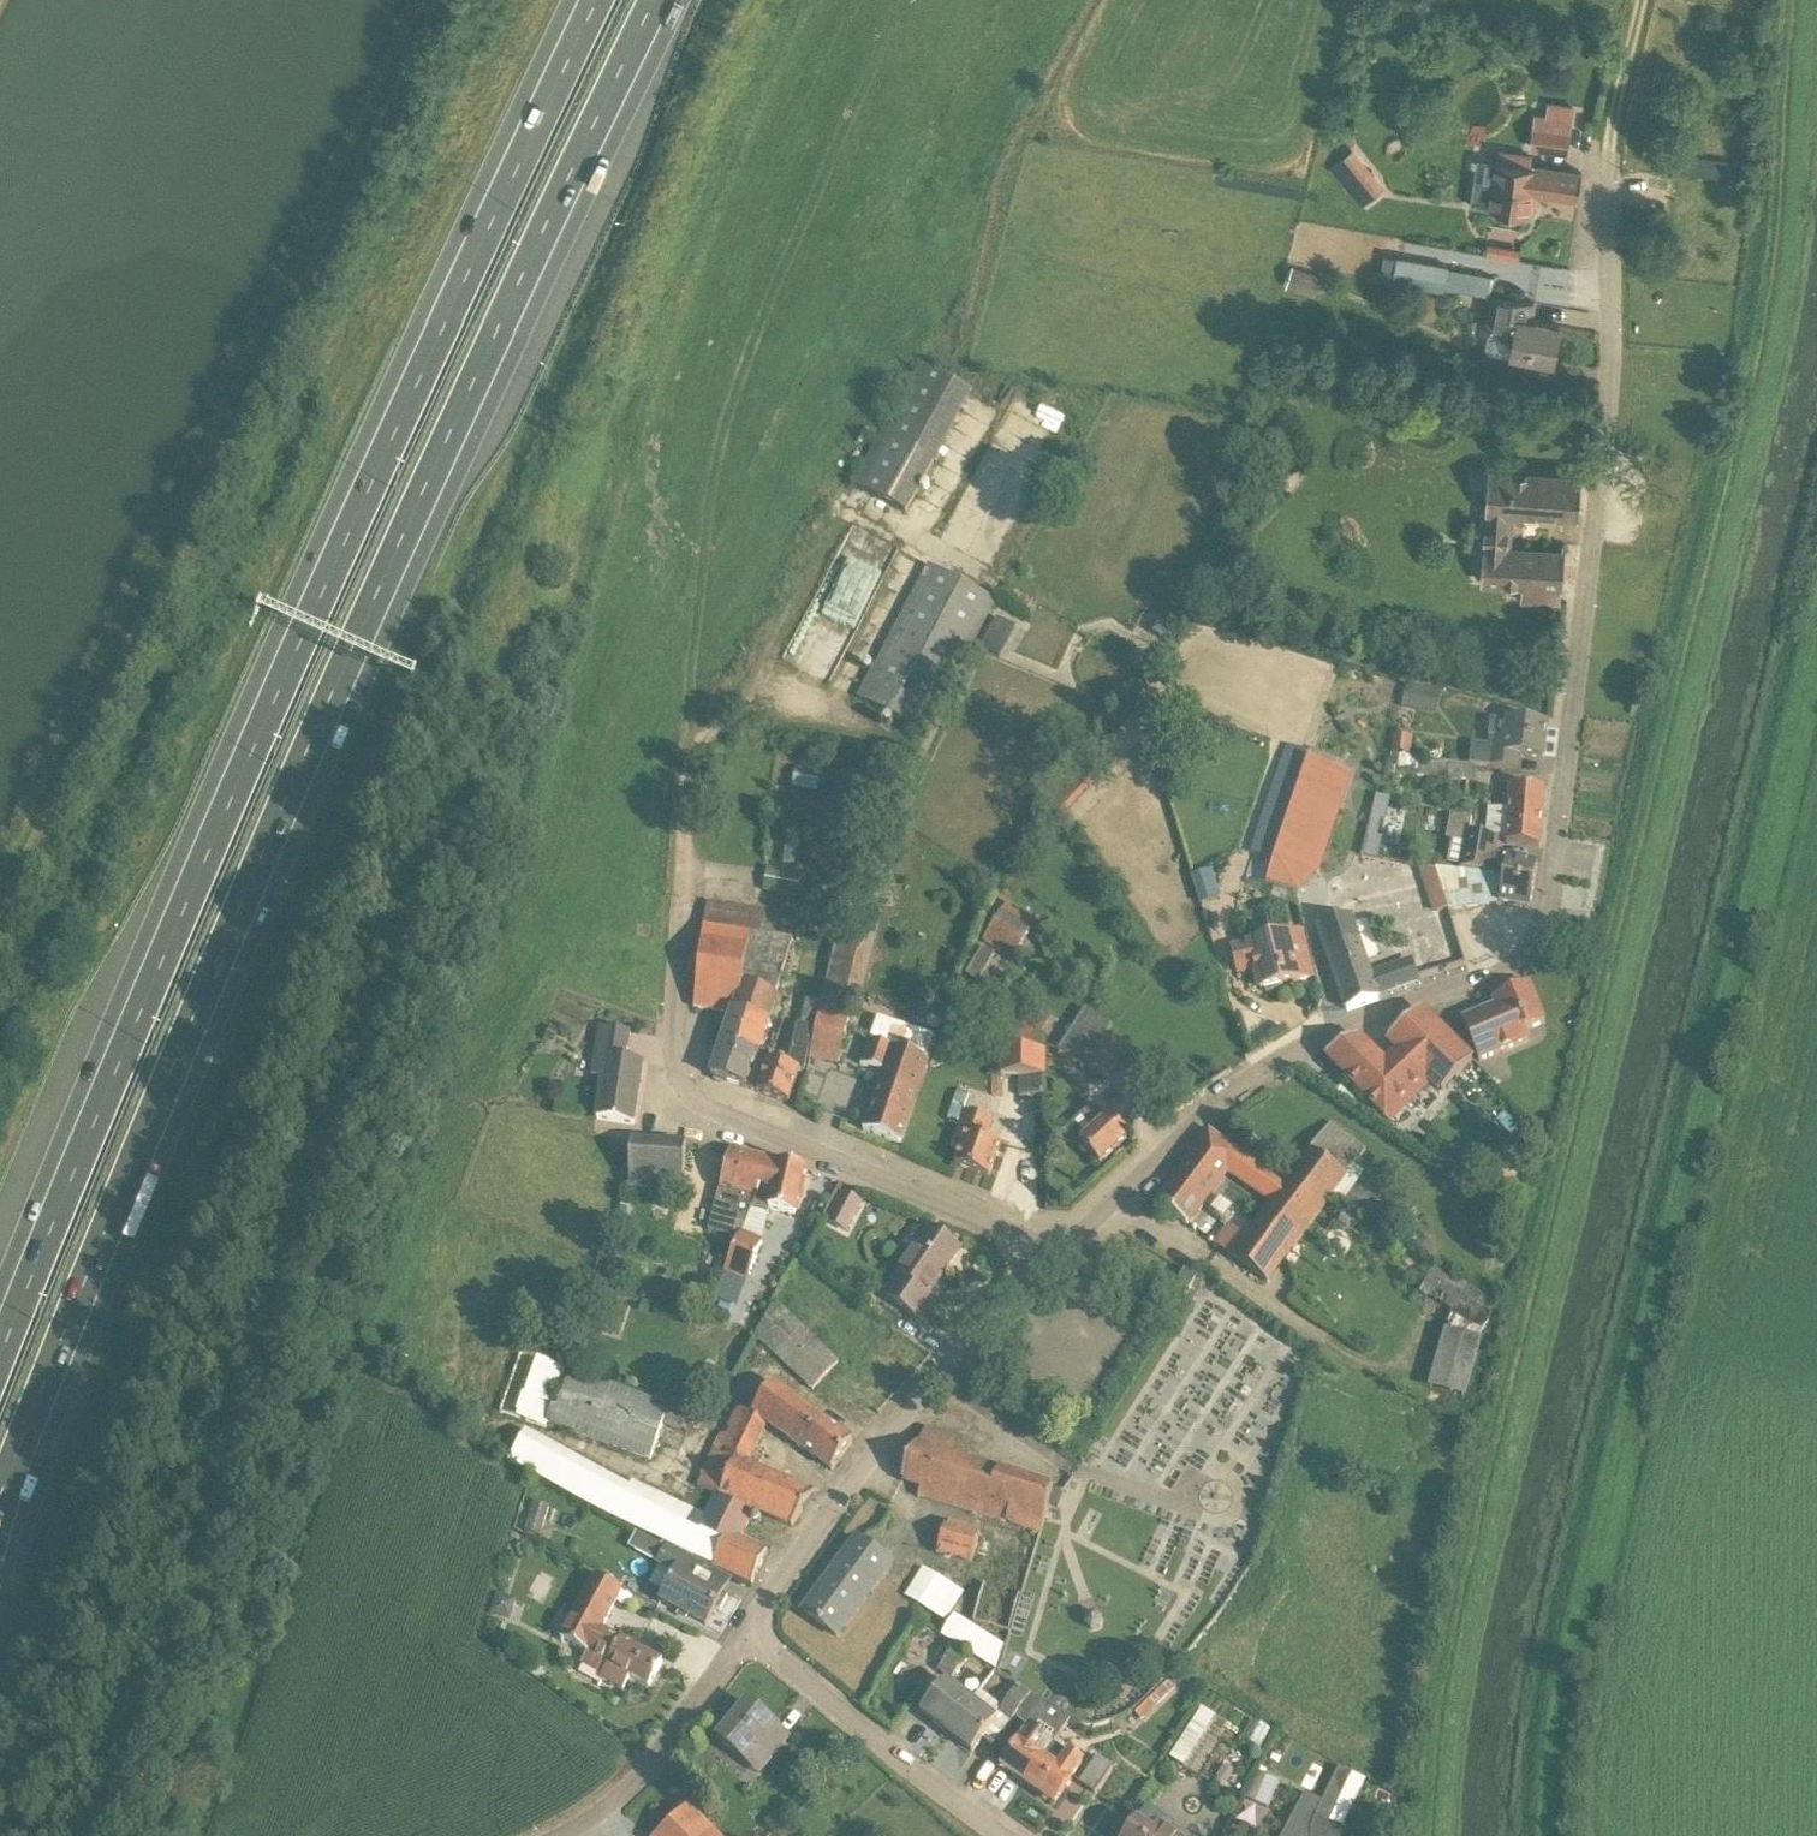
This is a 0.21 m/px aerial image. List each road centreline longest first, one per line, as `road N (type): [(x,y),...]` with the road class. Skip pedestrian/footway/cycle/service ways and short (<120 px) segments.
road 1 (motorway): [(0,1522),(328,719),(665,0)]
road 2 (motorway): [(590,0),(157,954),(0,1339)]
road 3 (residential): [(1055,1258),(1257,1075),(1302,1045),(1400,1004),(1501,972),(1526,958),(1540,937),(1555,877),(1602,482),(1613,356),(1612,158)]
road 4 (residential): [(1055,1258),(710,1108),(677,1075),(694,750),(732,715)]
road 5 (residential): [(748,1631),(854,1477),(1055,1258)]
road 6 (unclassified): [(1005,1835),(748,1631)]
road 7 (residential): [(551,1835),(639,1775),(748,1631)]
road 8 (track): [(1612,158),(1642,0)]

